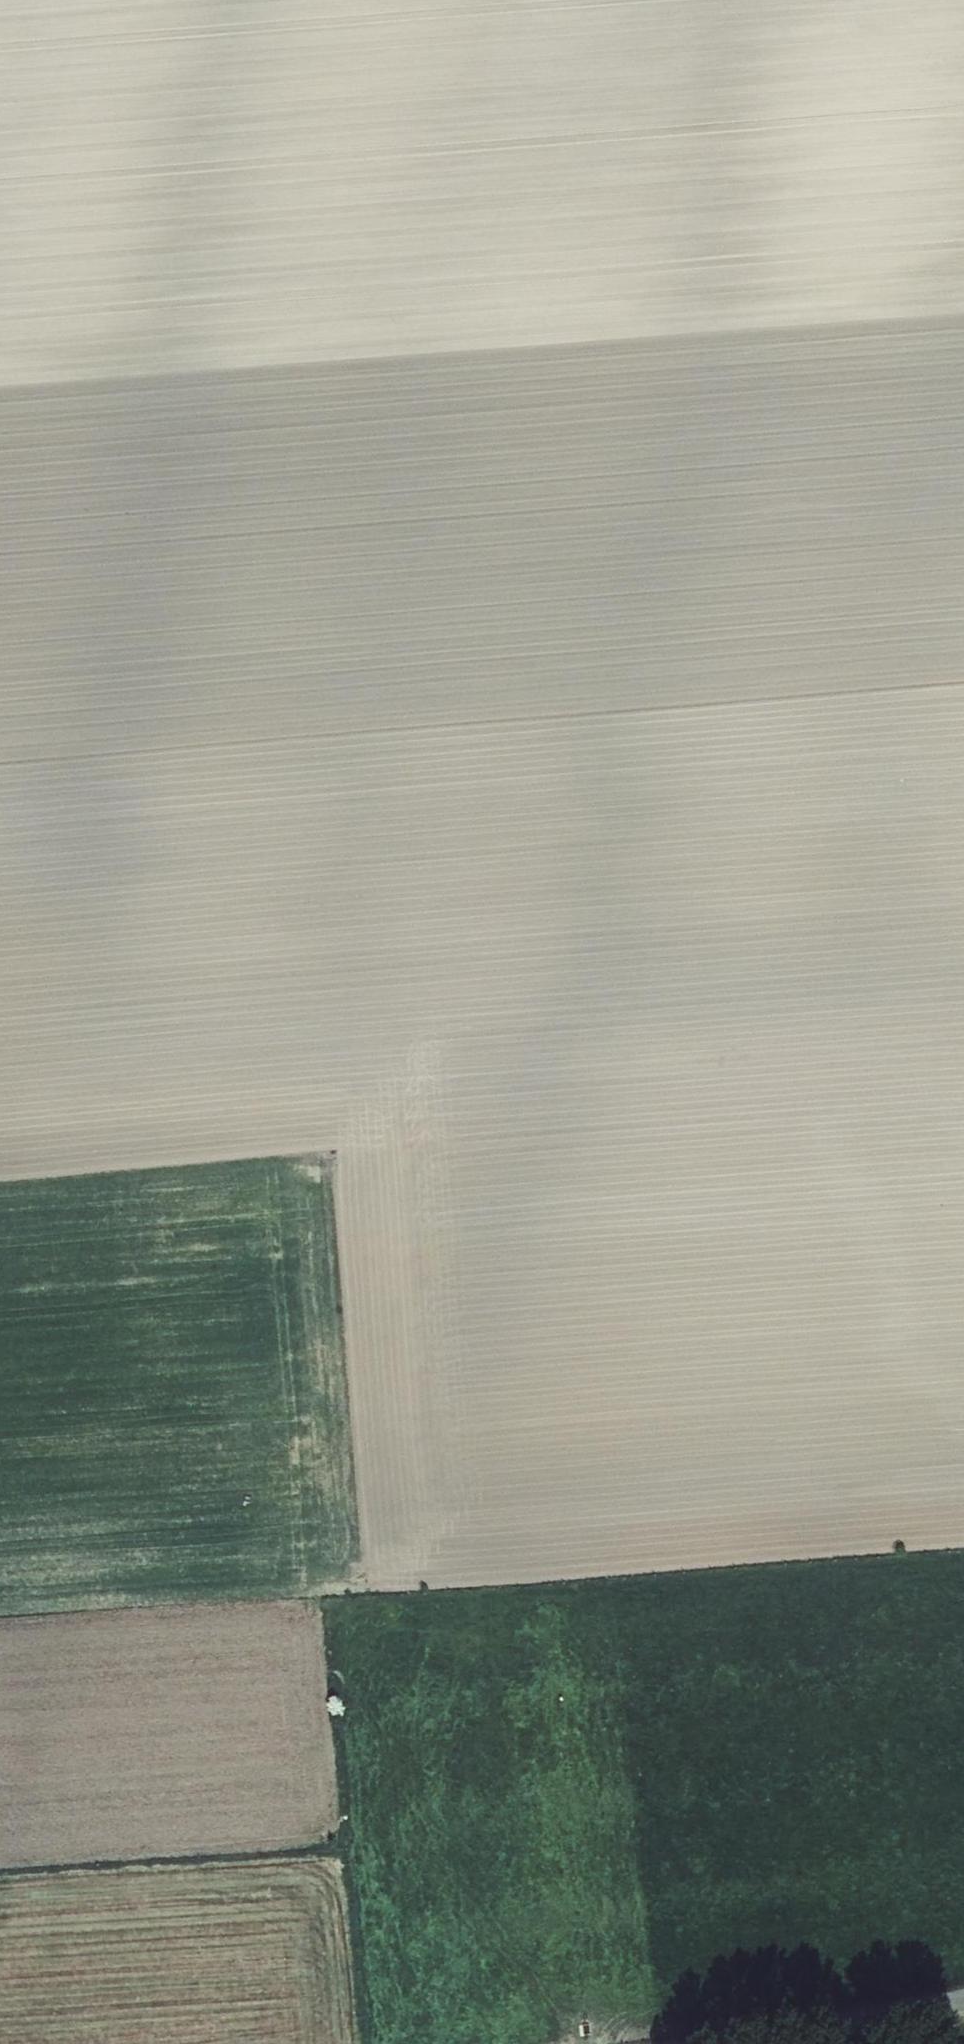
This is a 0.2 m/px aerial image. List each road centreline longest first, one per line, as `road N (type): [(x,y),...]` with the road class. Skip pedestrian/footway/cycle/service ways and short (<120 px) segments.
road 1 (track): [(963,2008),(807,2043)]

